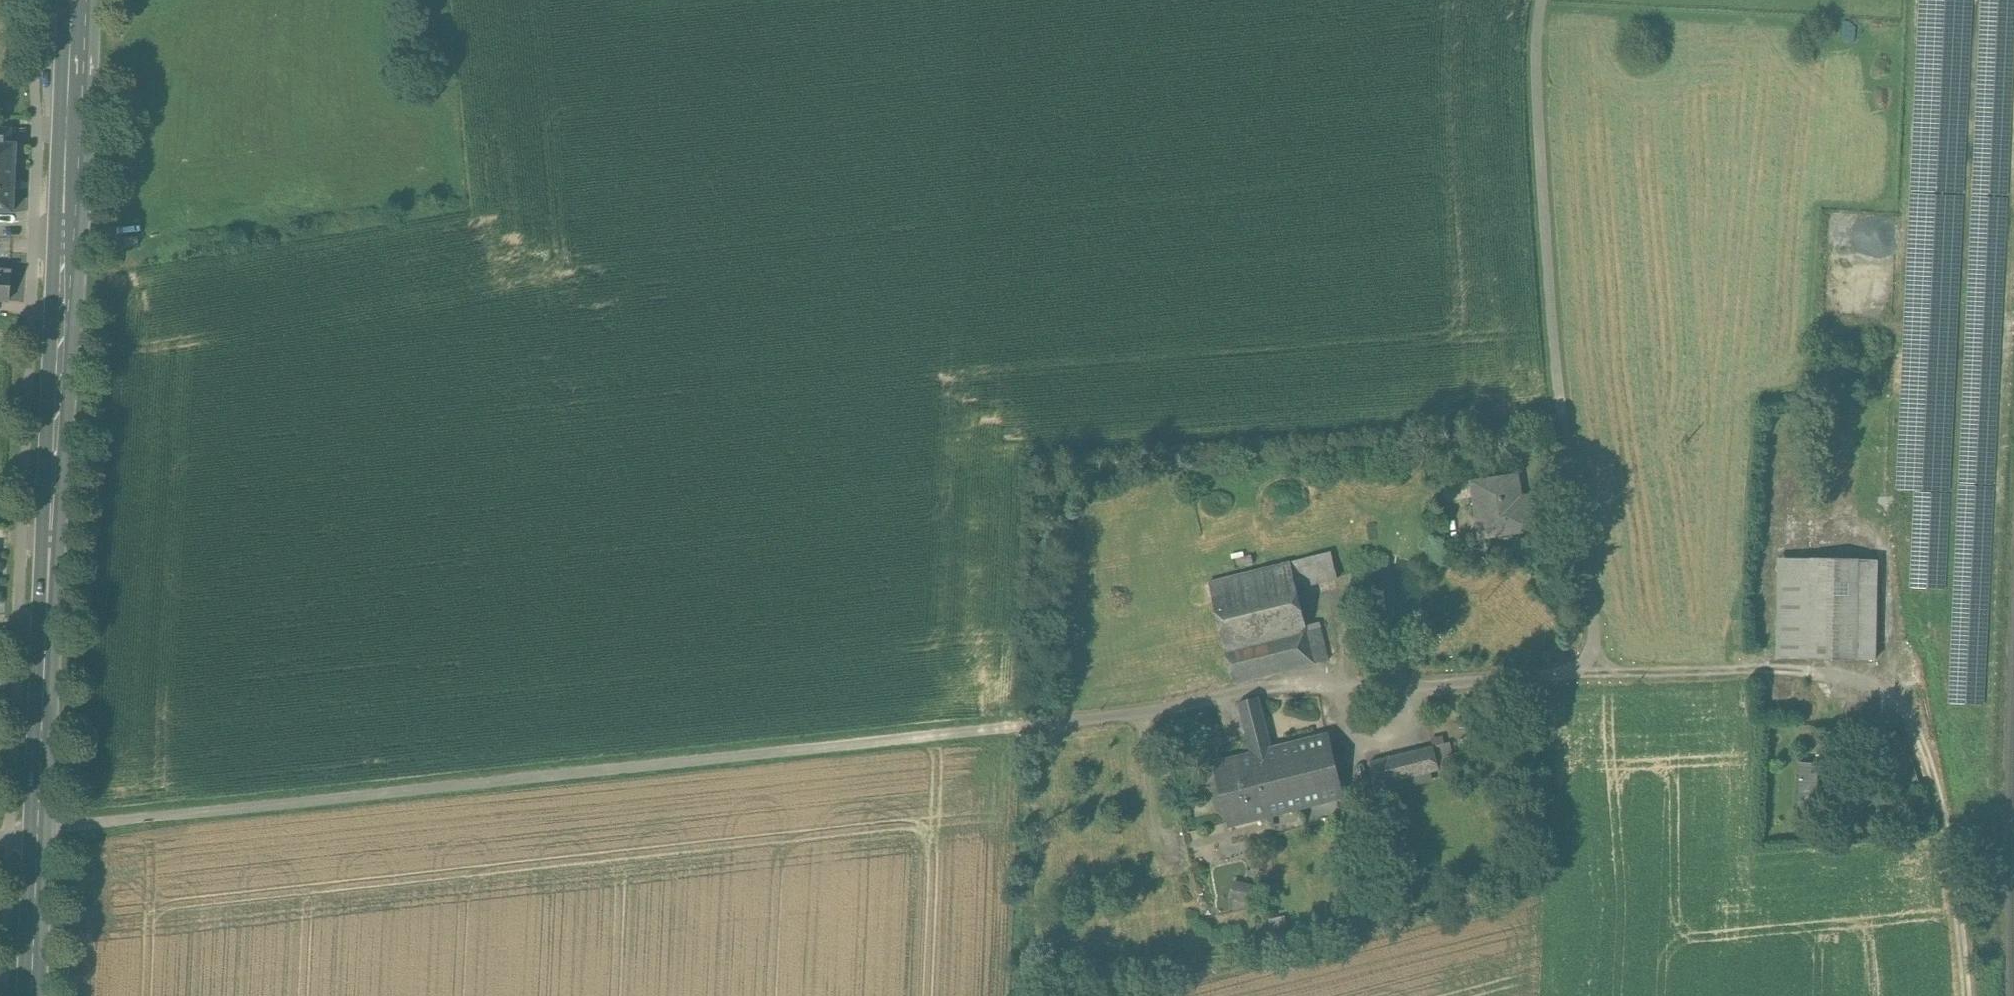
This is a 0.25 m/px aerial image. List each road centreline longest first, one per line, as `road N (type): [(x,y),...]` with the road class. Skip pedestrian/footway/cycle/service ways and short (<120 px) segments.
road 1 (tertiary): [(38,995),(83,0)]
road 2 (track): [(1598,669),(1795,670),(1859,692),(1921,733),(1941,785),(1968,995)]

